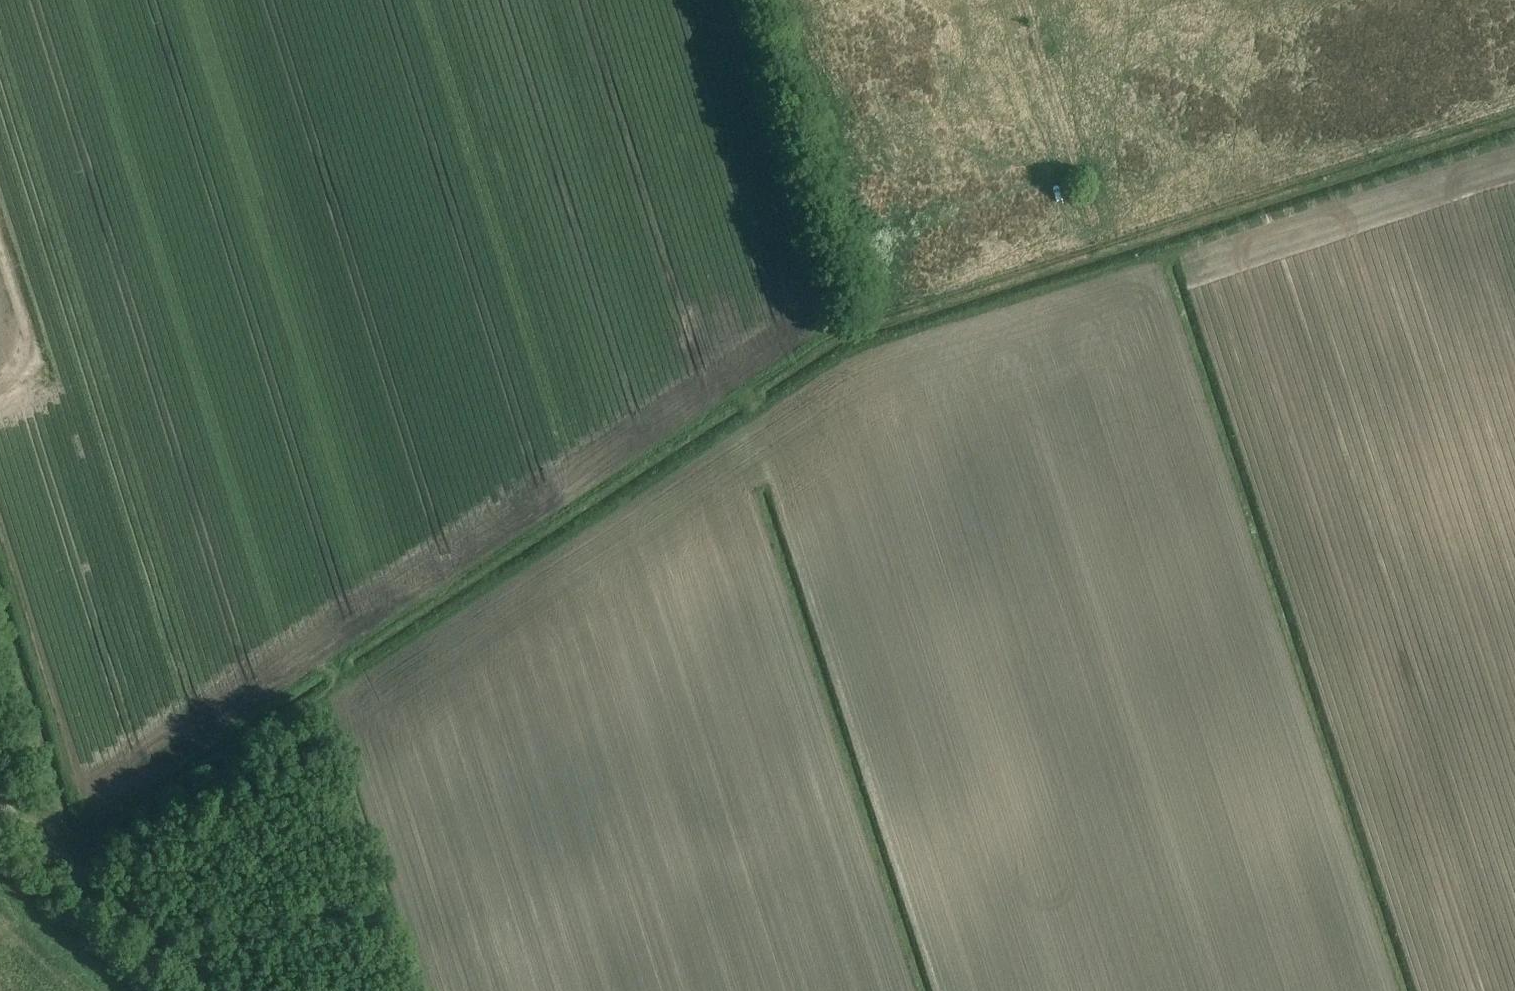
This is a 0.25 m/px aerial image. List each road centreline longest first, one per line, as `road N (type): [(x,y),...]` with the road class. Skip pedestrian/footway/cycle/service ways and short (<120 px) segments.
road 1 (unclassified): [(215,990),(0,803)]
road 2 (track): [(0,375),(18,352),(21,324),(0,247)]

